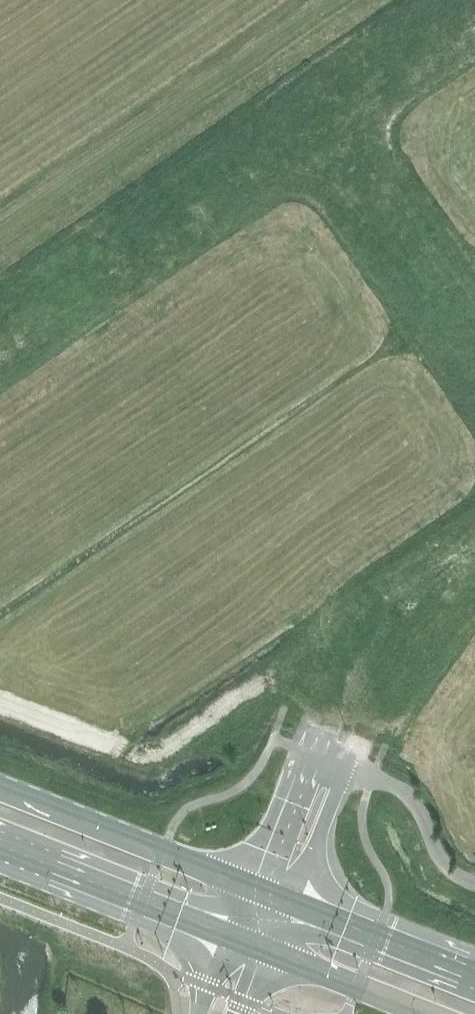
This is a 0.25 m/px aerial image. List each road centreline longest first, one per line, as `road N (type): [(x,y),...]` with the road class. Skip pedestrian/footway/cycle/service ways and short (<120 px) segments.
road 1 (unclassified): [(0,338),(323,115)]
road 2 (unclassified): [(474,542),(376,608),(347,644),(303,748)]
road 3 (unclassified): [(323,115),(474,345)]
road 4 (primary): [(248,885),(0,787)]
road 5 (unclassified): [(342,762),(389,658),(474,549)]
road 6 (primary): [(0,849),(227,937)]
road 7 (primary): [(474,978),(290,901)]
road 8 (unclassified): [(342,762),(403,790),(439,857),(474,884)]
road 9 (unclassified): [(323,115),(474,10)]
road 10 (primary): [(269,953),(420,1013)]
road 11 (unclassified): [(290,901),(342,762)]
road 12 (unclassified): [(303,748),(248,885)]

